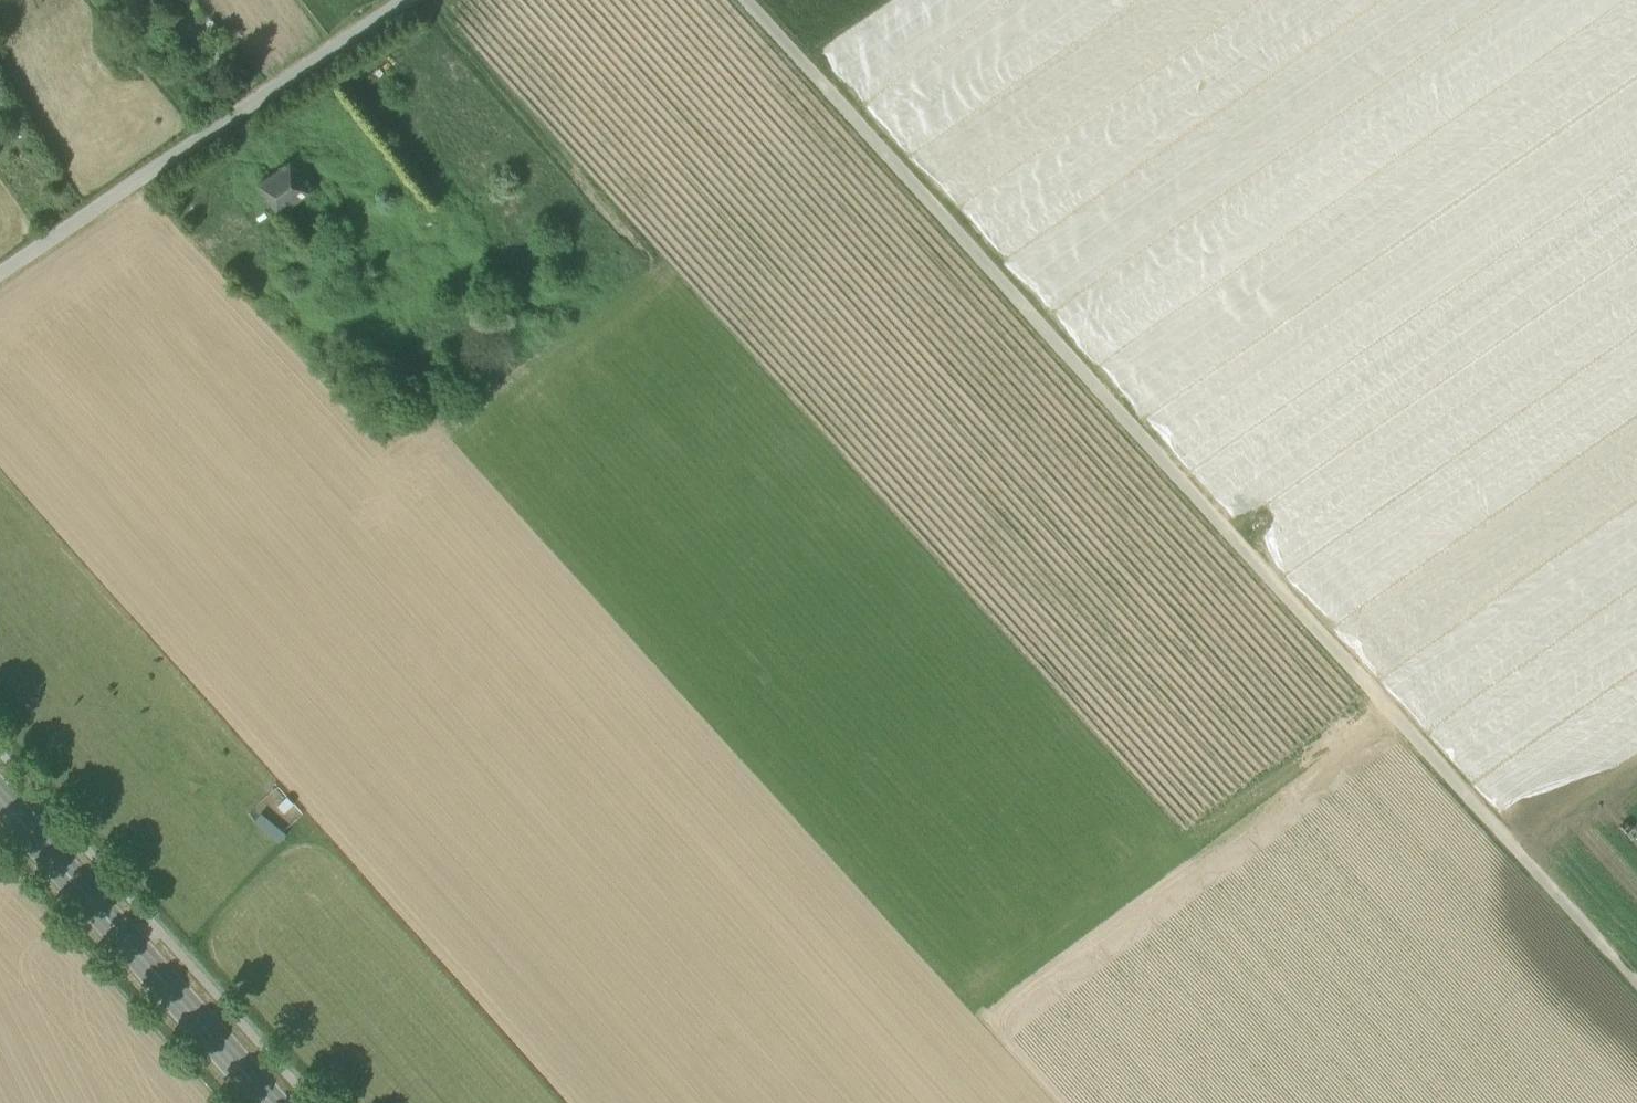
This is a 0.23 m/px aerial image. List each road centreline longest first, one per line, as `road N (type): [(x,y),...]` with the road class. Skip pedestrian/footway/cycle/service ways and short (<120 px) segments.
road 1 (track): [(746,0),(1636,986)]
road 2 (unclassified): [(0,273),(405,0)]
road 3 (secondary): [(0,798),(269,1102)]

